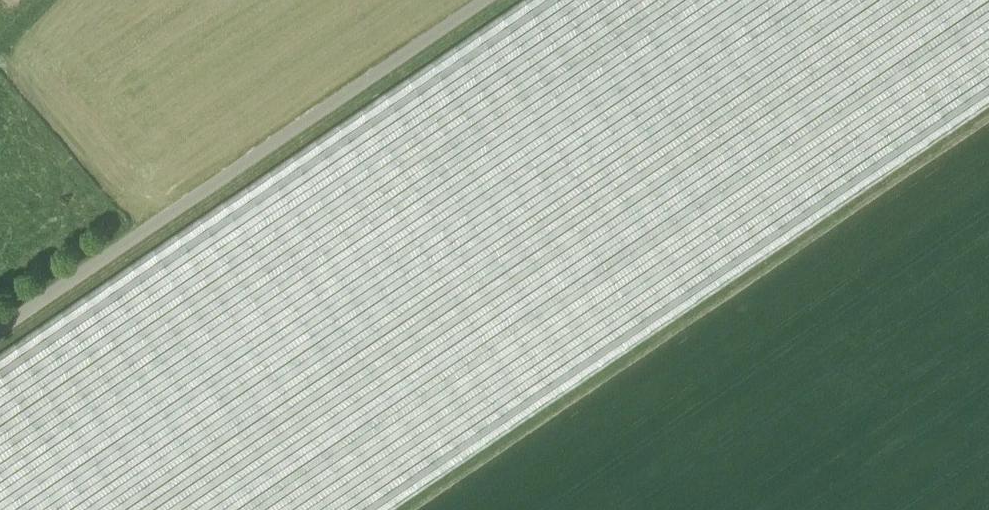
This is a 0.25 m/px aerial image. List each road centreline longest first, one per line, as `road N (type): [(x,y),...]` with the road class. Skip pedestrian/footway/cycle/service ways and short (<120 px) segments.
road 1 (track): [(0,330),(486,0)]

